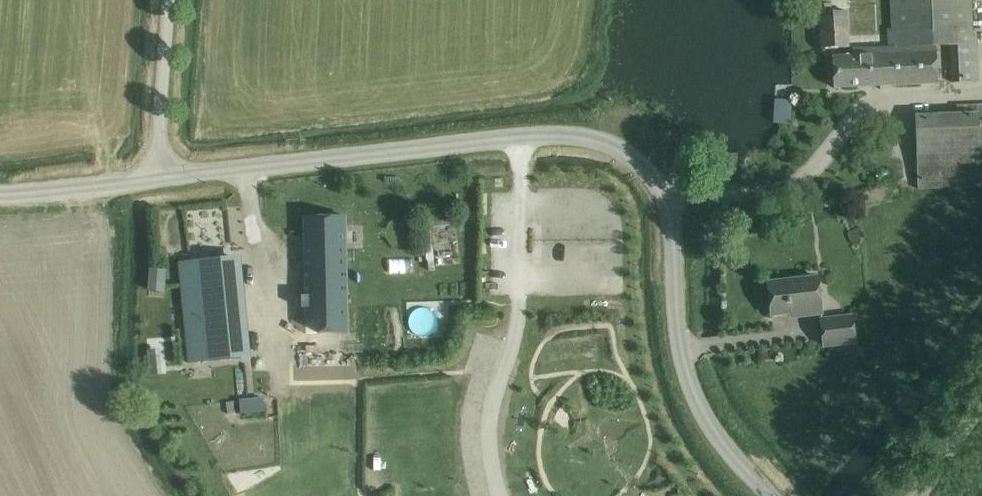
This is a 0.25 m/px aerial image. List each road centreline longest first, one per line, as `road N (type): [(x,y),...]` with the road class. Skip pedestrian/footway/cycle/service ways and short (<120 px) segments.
road 1 (unclassified): [(778,495),(716,429),(686,371),(667,215),(654,180),(612,144),(549,132),(153,182)]
road 2 (unclassified): [(153,182),(168,0)]
road 3 (unclassified): [(153,182),(0,195)]

